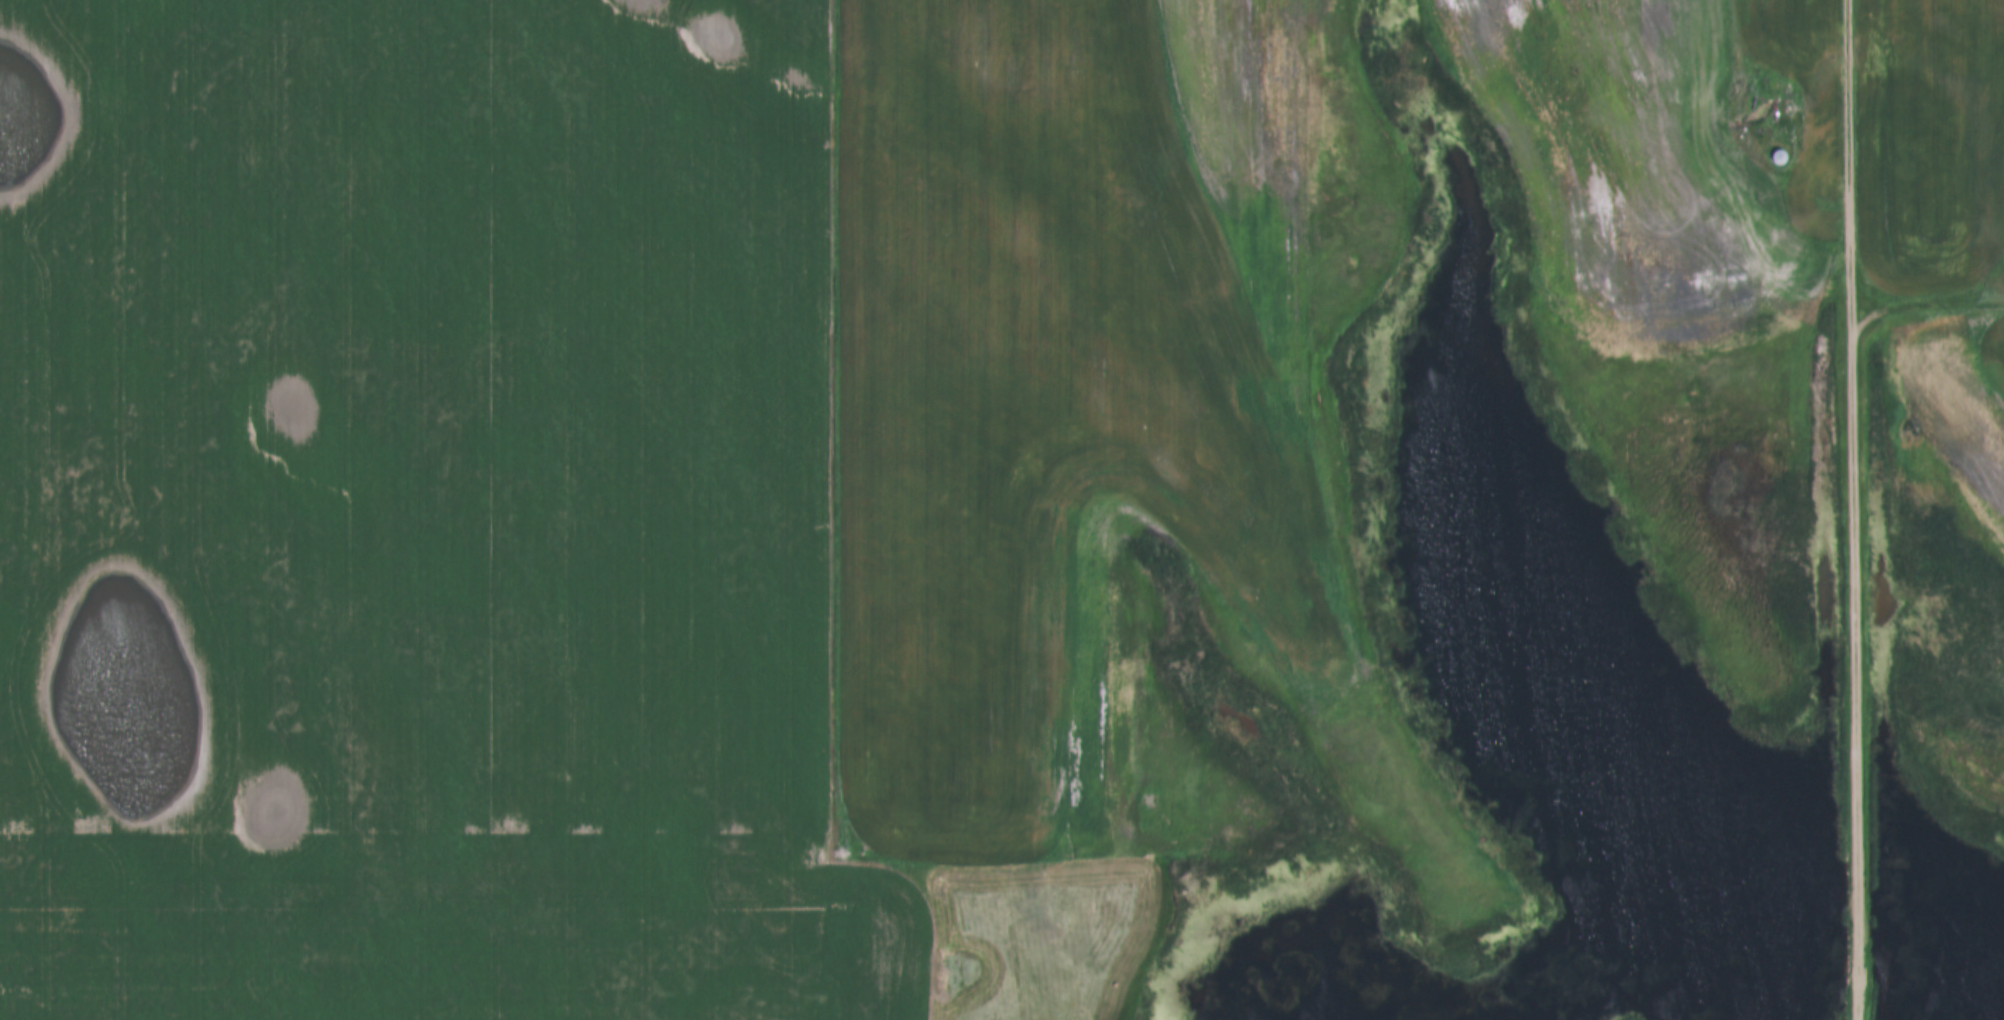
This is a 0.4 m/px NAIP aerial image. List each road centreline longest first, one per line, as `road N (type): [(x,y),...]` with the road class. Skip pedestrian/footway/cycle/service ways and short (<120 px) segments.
road 1 (track): [(1846,0),(1856,1019)]
road 2 (track): [(1849,346),(1890,308),(2003,298)]

